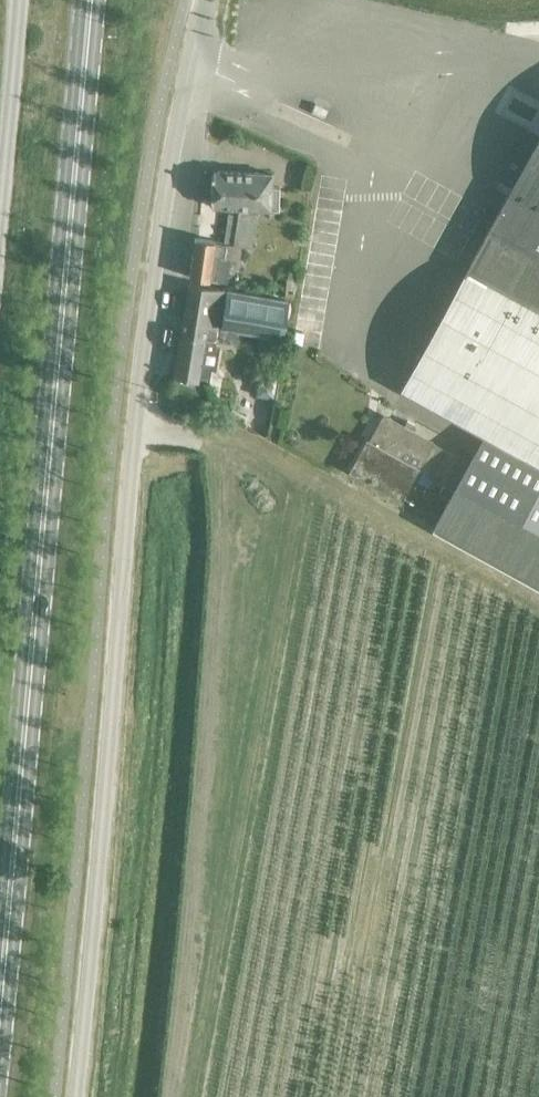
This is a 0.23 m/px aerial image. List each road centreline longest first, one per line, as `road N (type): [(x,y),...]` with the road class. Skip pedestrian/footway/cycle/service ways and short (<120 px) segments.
road 1 (unclassified): [(74,1096),(142,357),(173,142),(207,0)]
road 2 (secondary): [(0,995),(89,0)]
road 3 (unclassified): [(0,193),(17,0)]

